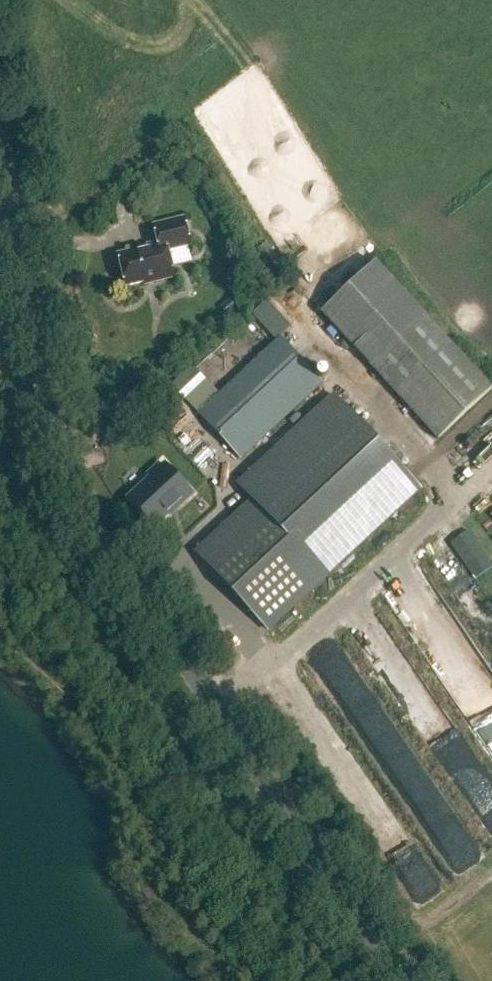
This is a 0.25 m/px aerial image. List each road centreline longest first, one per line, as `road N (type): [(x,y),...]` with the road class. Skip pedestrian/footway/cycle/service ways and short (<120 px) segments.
road 1 (tertiary): [(397,980),(75,482),(49,405),(0,160)]

